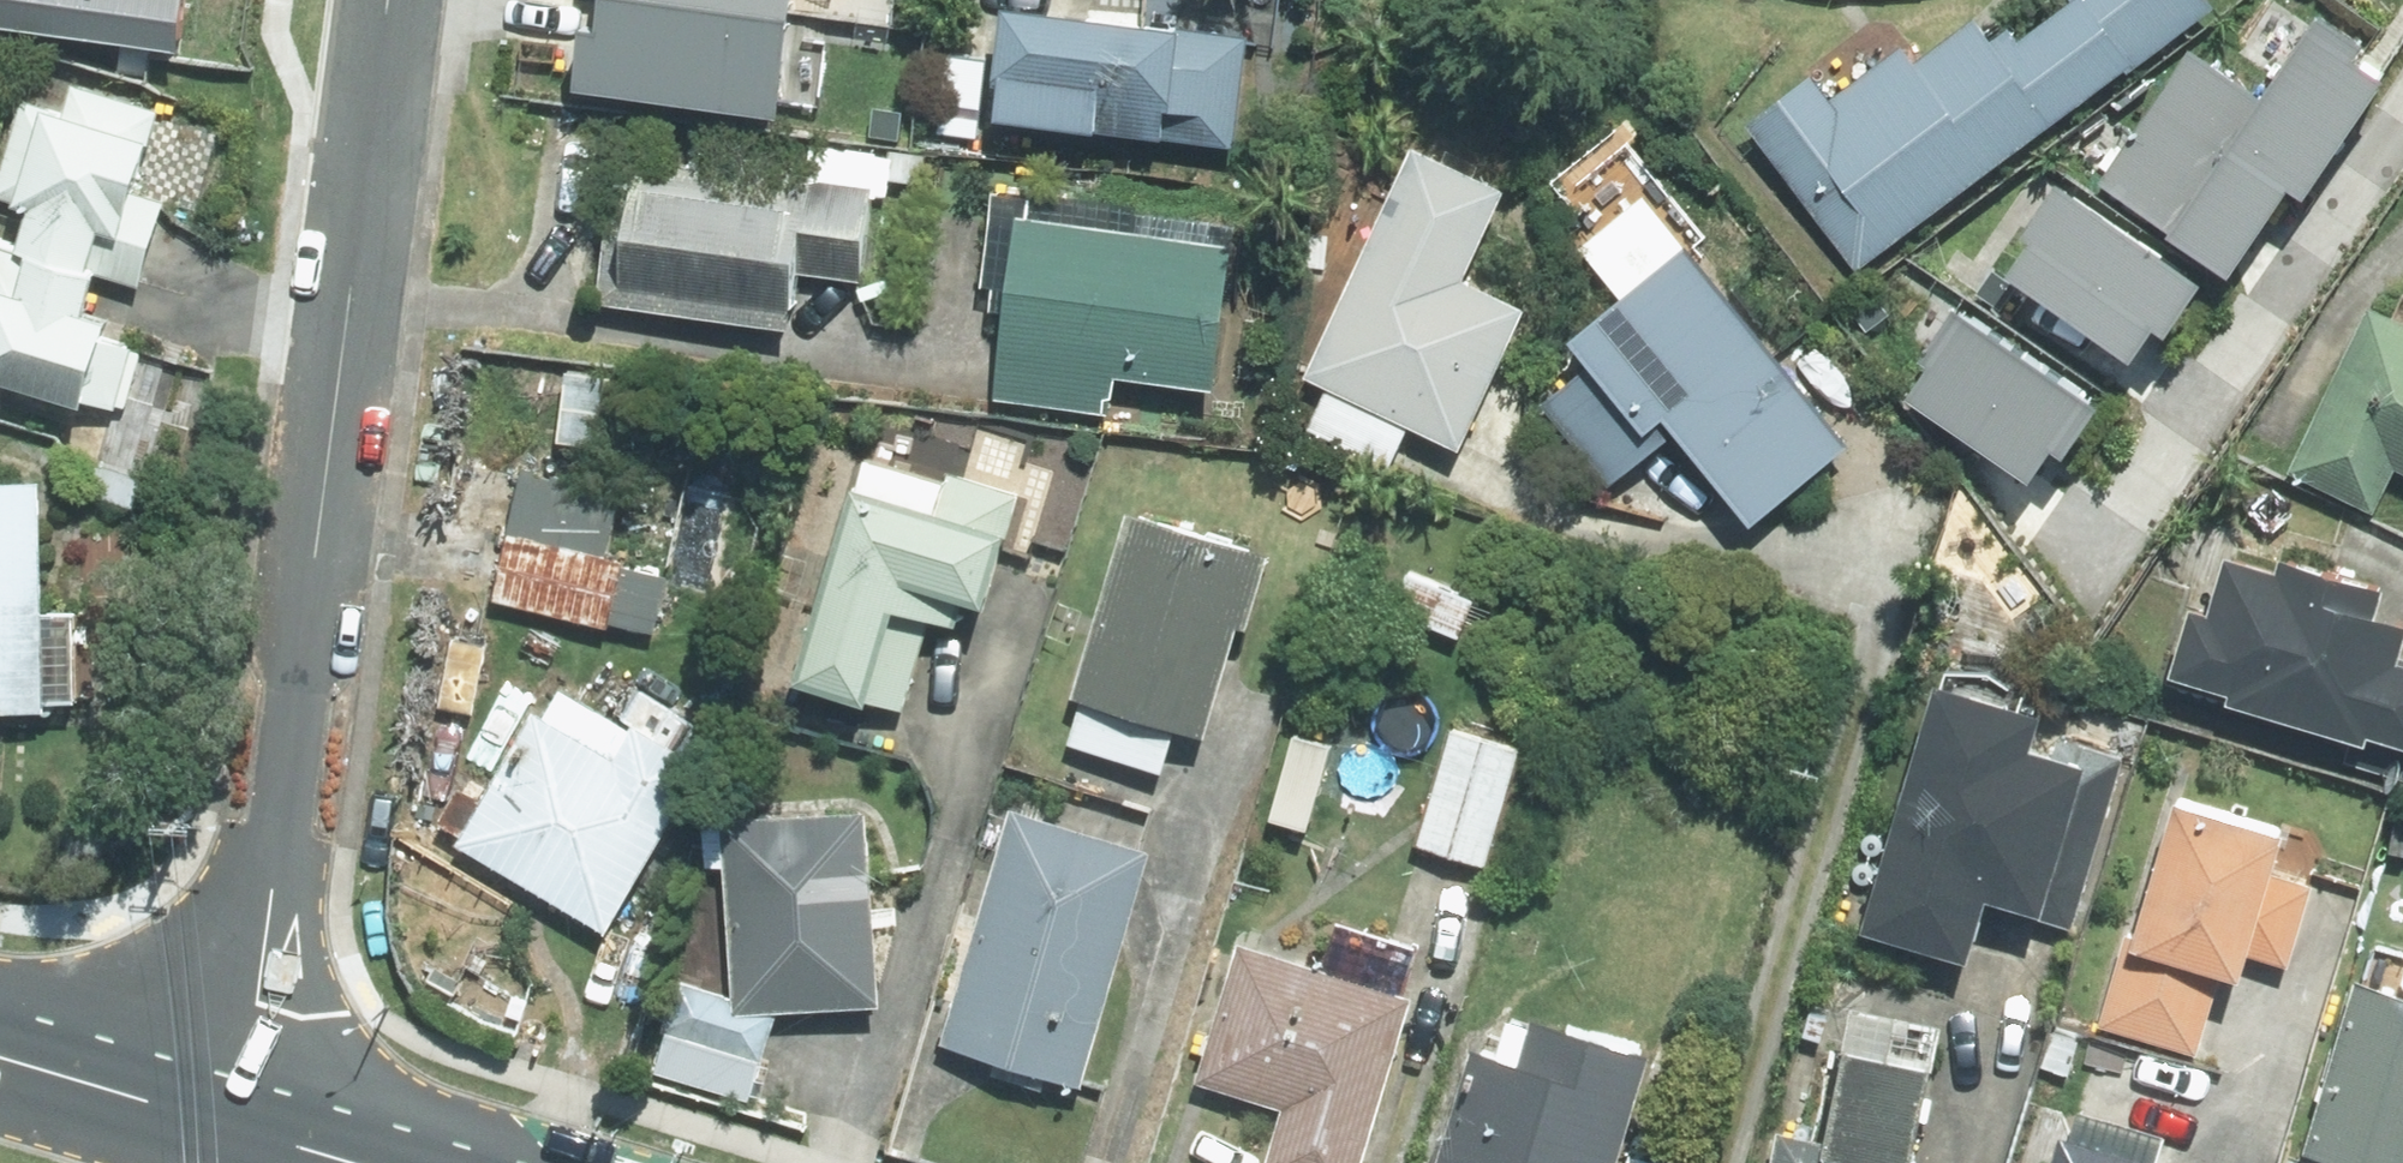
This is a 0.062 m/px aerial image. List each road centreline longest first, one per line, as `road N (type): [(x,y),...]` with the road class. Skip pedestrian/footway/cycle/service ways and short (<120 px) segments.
road 1 (residential): [(386,0),(236,1128)]
road 2 (secondary): [(0,1057),(236,1128)]
road 3 (secondary): [(236,1128),(351,1162)]

